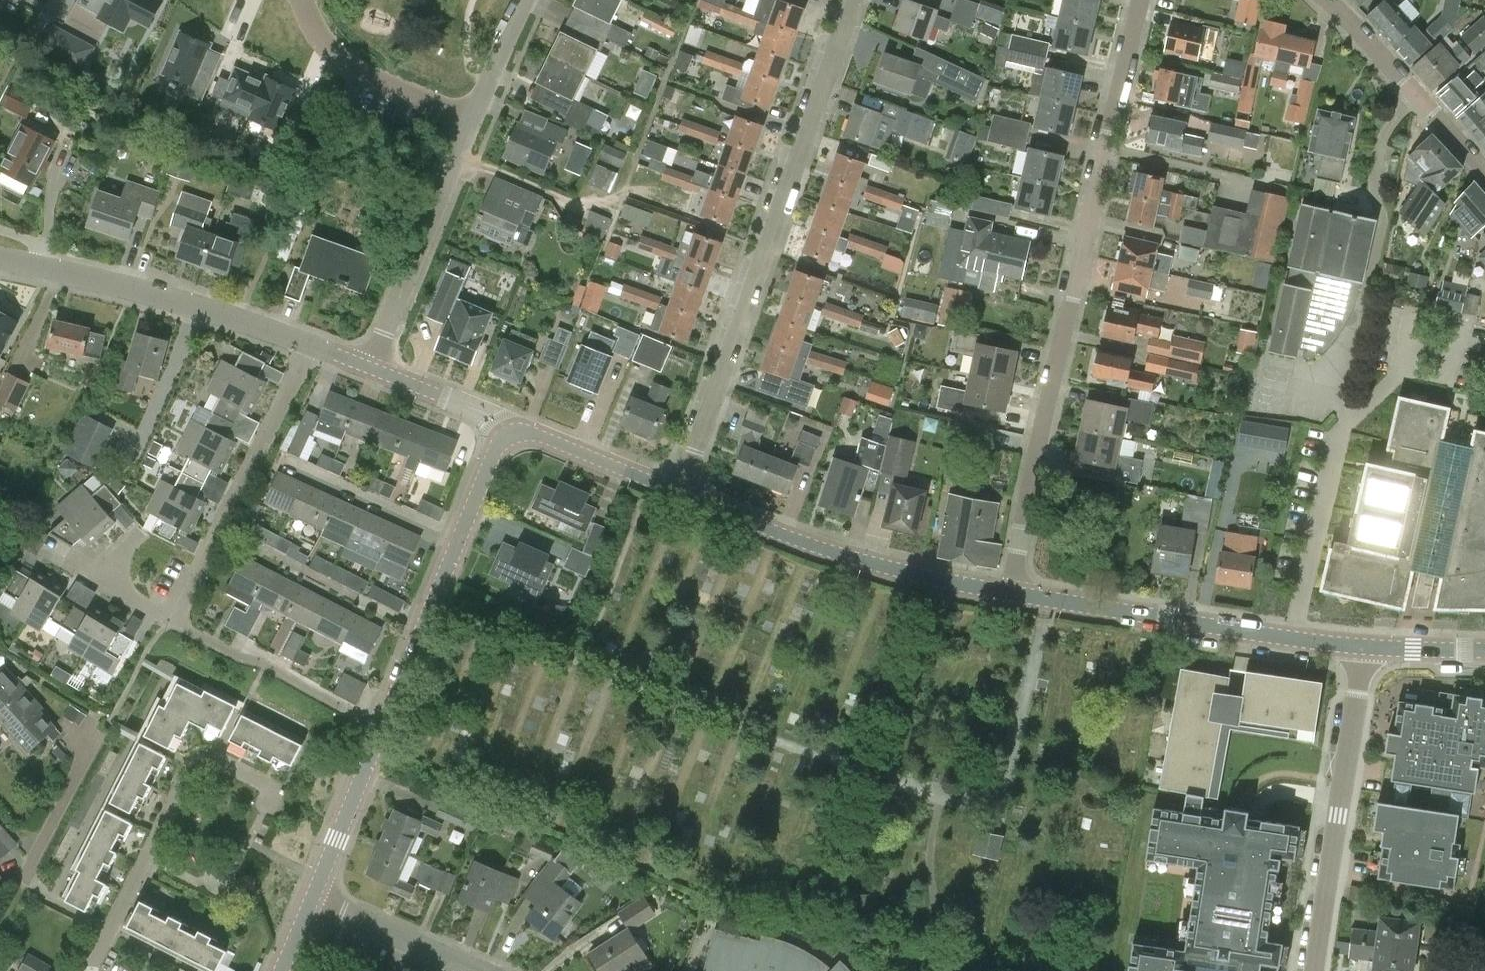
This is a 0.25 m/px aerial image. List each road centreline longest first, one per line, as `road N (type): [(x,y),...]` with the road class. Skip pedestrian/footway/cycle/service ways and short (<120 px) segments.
road 1 (residential): [(1012,592),(1140,0)]
road 2 (residential): [(855,0),(680,493)]
road 3 (tertiary): [(1363,646),(1012,592)]
road 4 (tertiary): [(1012,592),(870,563),(680,493)]
road 5 (residential): [(1316,970),(1363,646)]
road 6 (residential): [(174,617),(310,345)]
road 7 (tertiary): [(310,345),(42,266)]
road 8 (residential): [(372,369),(470,120)]
road 9 (residential): [(109,929),(54,901),(26,873),(93,741)]
road 10 (residential): [(384,724),(174,617)]
road 11 (residential): [(1484,172),(1328,0)]
road 12 (residential): [(470,120),(354,73),(322,35),(308,0)]
road 13 (residential): [(206,758),(197,760),(109,929)]
road 14 (tertiary): [(311,901),(384,724)]
road 15 (residential): [(423,628),(251,548)]
road 16 (residential): [(460,539),(292,466)]
road 17 (tertiary): [(680,493),(534,432),(513,433)]
road 18 (residential): [(474,970),(311,901)]
road 19 (track): [(457,153),(572,202),(623,198)]
road 20 (residential): [(470,120),(520,0)]
road 21 (residential): [(137,536),(113,565),(114,584),(174,617)]
road 22 (tertiary): [(1484,651),(1363,646)]
road 23 (tertiary): [(460,539),(497,446),(513,433)]

